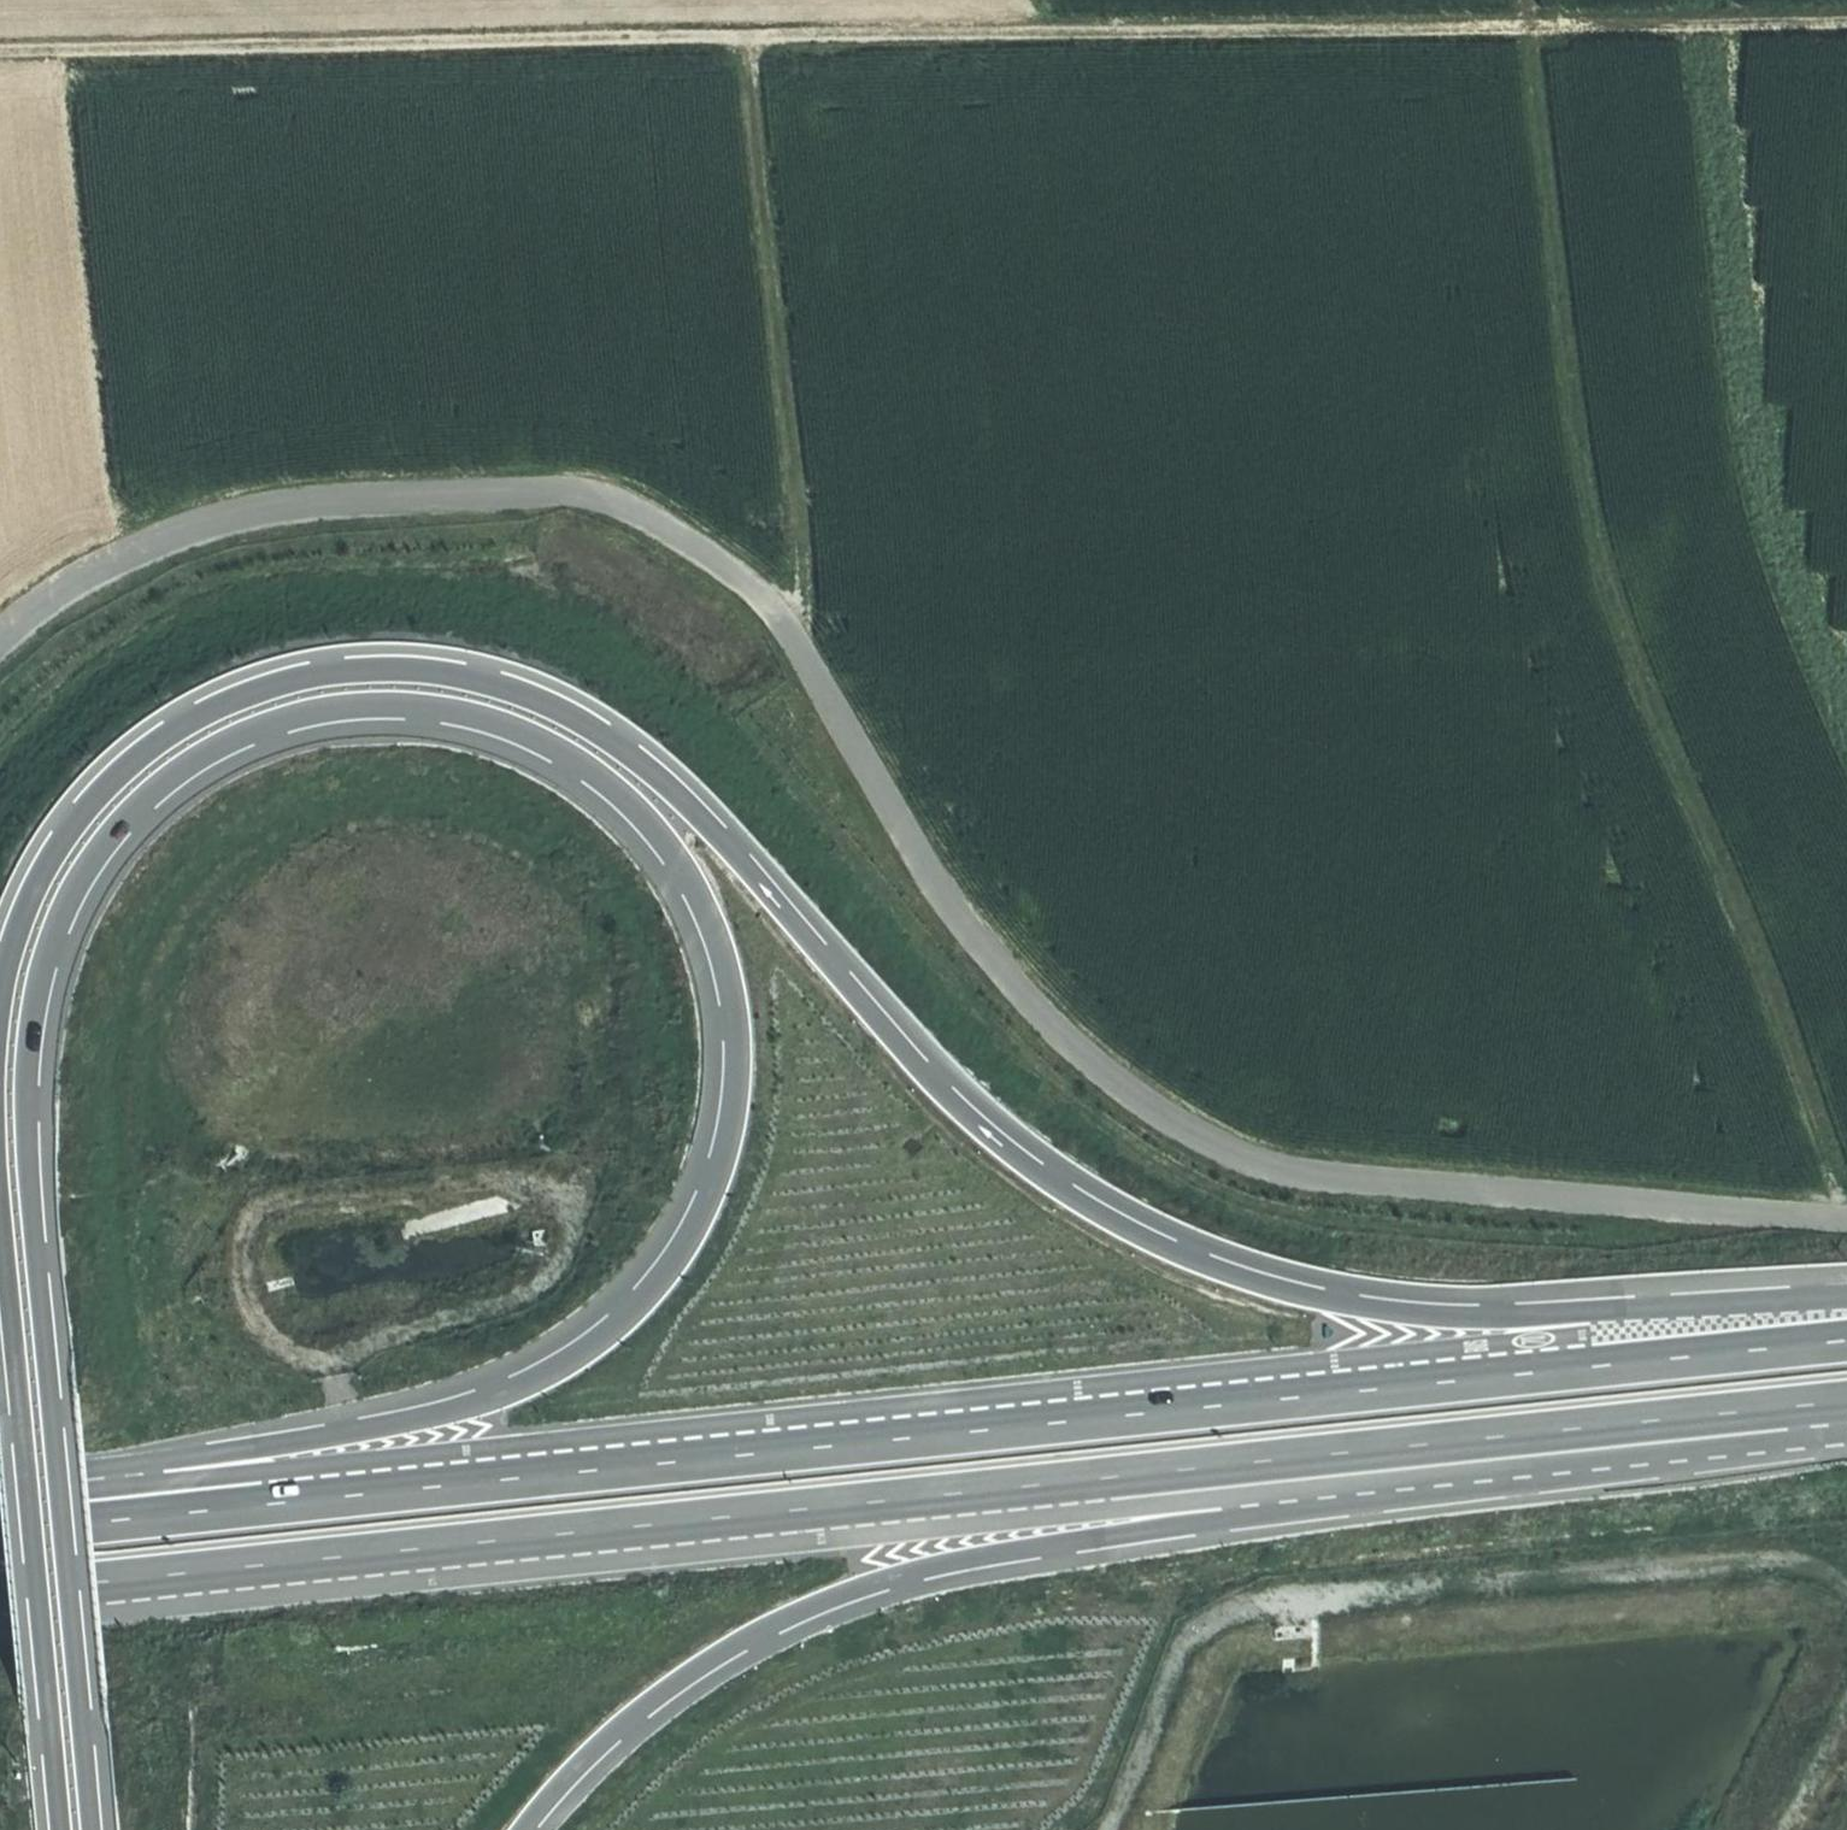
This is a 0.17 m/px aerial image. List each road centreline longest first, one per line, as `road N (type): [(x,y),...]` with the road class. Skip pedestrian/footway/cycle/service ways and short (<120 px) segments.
road 1 (trunk): [(56,1474),(24,1144),(23,1042),(54,907),(101,830),(195,745),(280,707),(331,695),(422,695),(468,704),(512,719),(592,767),(630,800),(680,866),(705,911),(729,1002),(733,1049),(720,1143),(686,1232),(661,1271),(573,1356),(458,1411),(343,1436),(56,1474)]
road 2 (trunk): [(1846,1291),(1493,1317),(1407,1315),(1276,1292),(1179,1257),(1071,1201),(986,1137),(689,803),(614,736),(525,685),(423,659),(327,660),(272,671),(140,738),(67,810),(20,896),(0,961)]
road 3 (trunk): [(0,1594),(1846,1401)]
road 4 (trunk): [(1846,1341),(0,1533)]
road 5 (track): [(1846,19),(0,48)]
road 6 (trunk): [(540,1829),(596,1764),(704,1681),(865,1587),(948,1558),(1033,1539),(1526,1482),(1846,1416)]
road 7 (track): [(1522,0),(1573,431),(1605,577),(1846,1219)]
road 8 (track): [(0,645),(128,558),(281,510),(529,494),(606,508),(702,559),(772,612),(969,938)]
road 9 (track): [(1846,1223),(1272,1169),(1137,1100),(969,938)]
road 10 (track): [(764,33),(770,259),(806,580),(802,617),(787,632)]
road 11 (trunk): [(0,1237),(59,1829)]
road 12 (trunk): [(89,1829),(56,1474)]

